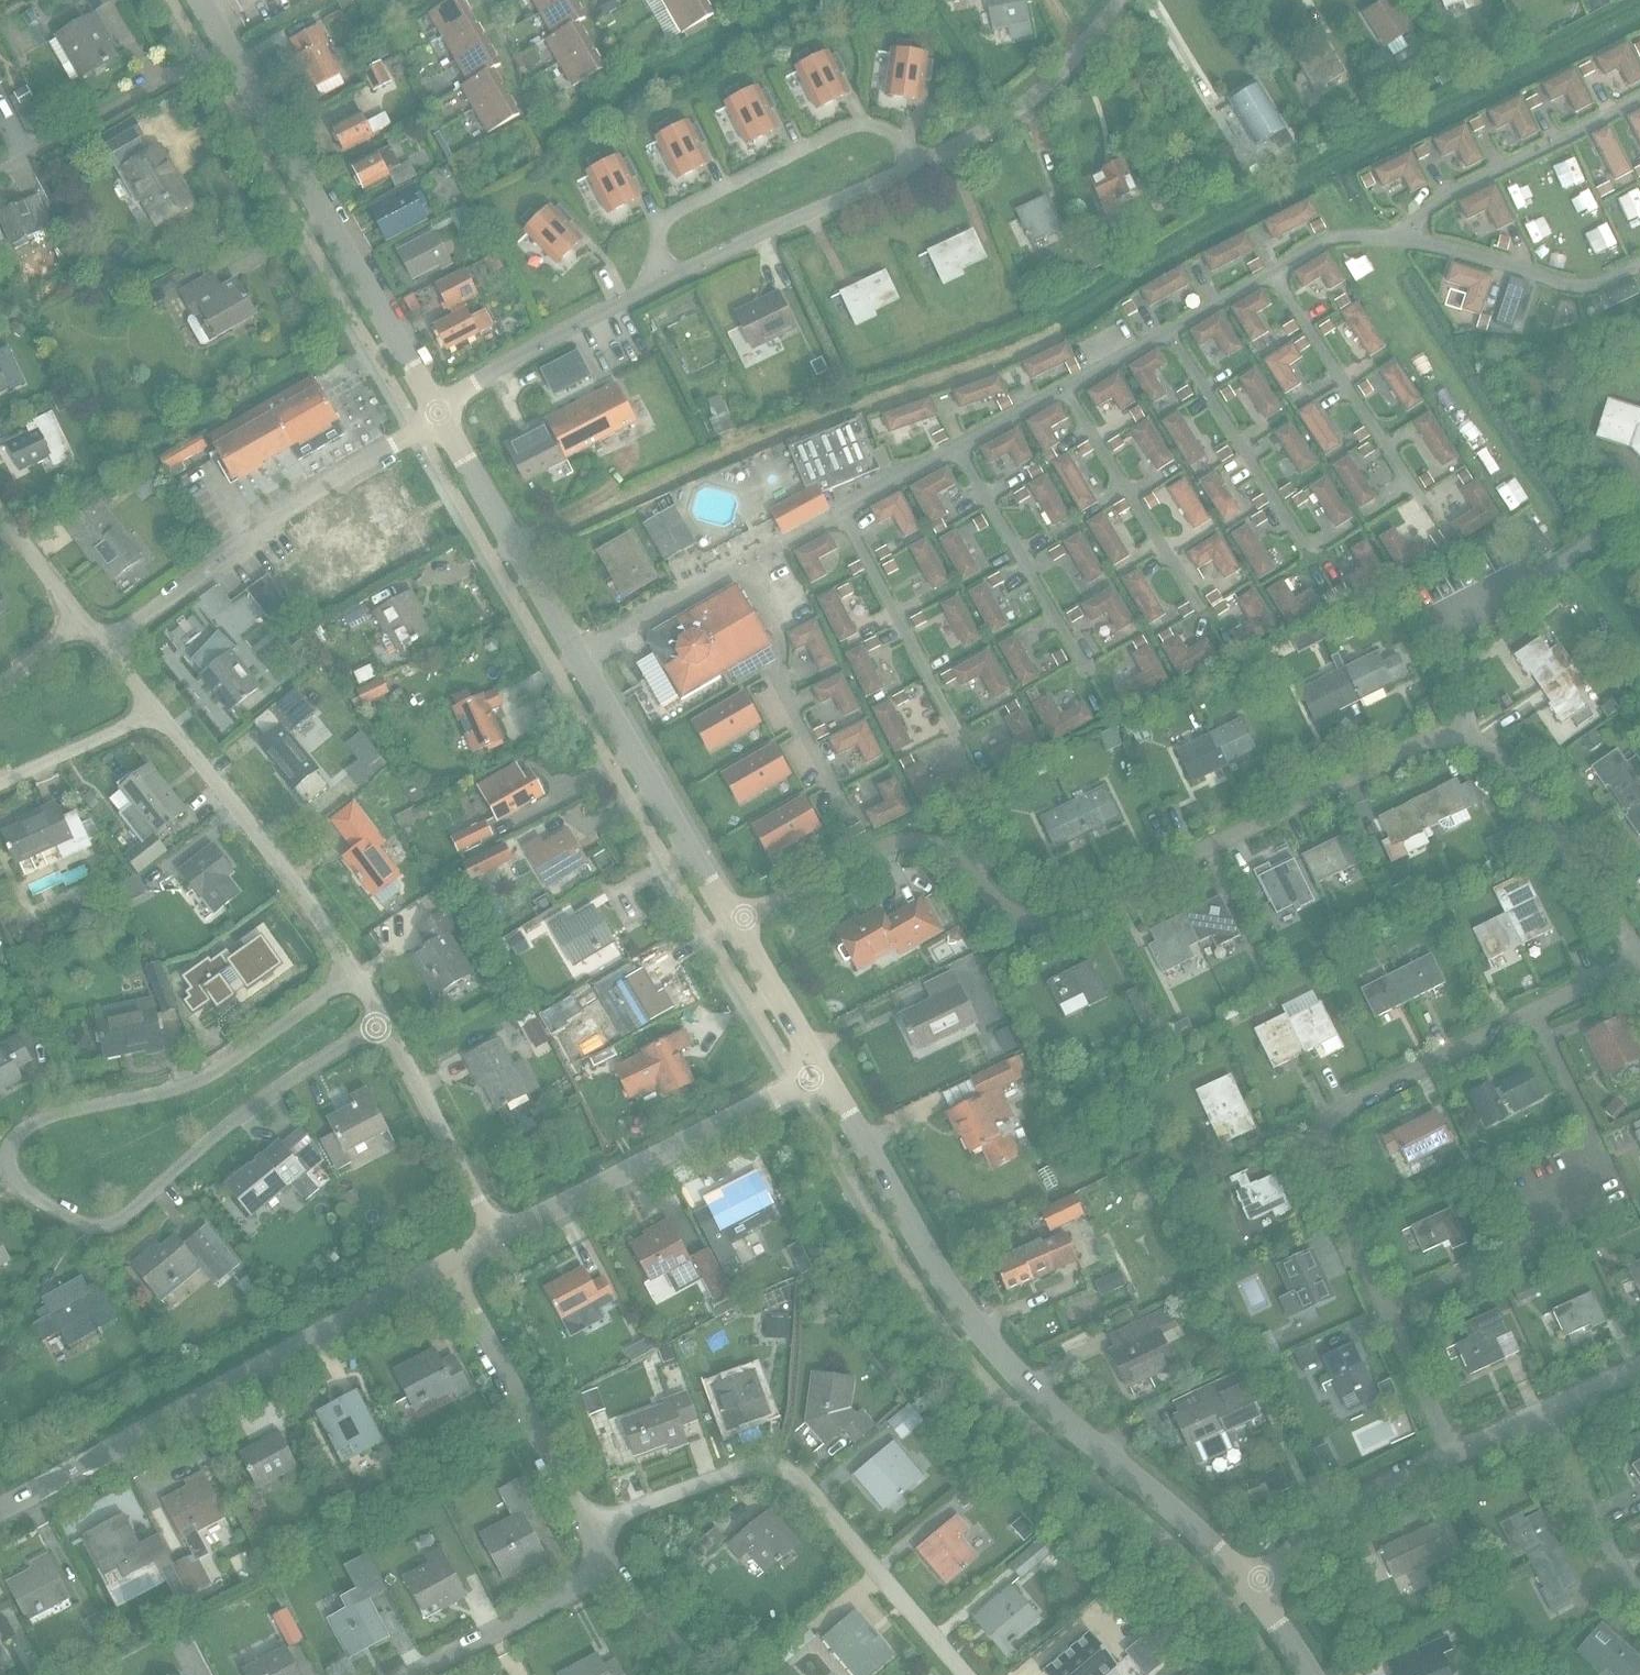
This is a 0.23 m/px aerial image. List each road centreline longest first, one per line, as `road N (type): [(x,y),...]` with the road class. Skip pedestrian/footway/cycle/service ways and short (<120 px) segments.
road 1 (residential): [(1639,954),(1505,757),(1464,740),(1431,739),(1402,751),(1065,916),(1028,919),(997,903),(945,848),(910,842),(883,845),(734,921)]
road 2 (residential): [(378,1021),(114,1215),(87,1220),(17,1181),(12,1134),(37,1114),(194,1079),(350,971)]
road 3 (tertiary): [(1251,1582),(1030,1390),(951,1290),(816,1076)]
road 4 (tertiary): [(734,921),(437,405)]
road 5 (tertiary): [(0,1503),(447,1261)]
road 6 (residential): [(969,1674),(804,1481),(777,1464),(750,1465),(588,1522)]
road 7 (residential): [(1385,1308),(1622,1195),(1535,1010)]
road 8 (residential): [(1385,1308),(1326,1177),(1322,1132),(1360,1096),(1535,1010)]
road 9 (tertiary): [(437,405),(231,42)]
road 10 (residential): [(103,647),(229,551),(417,428),(437,405)]
road 11 (tertiary): [(498,1234),(816,1076)]
road 12 (residential): [(655,283),(658,232),(672,213),(847,127),(886,130),(913,162)]
road 13 (residential): [(350,971),(255,827),(156,710)]
road 14 (residential): [(588,1522),(447,1261)]
road 15 (residential): [(655,283),(913,162)]
road 16 (residential): [(913,162),(962,140),(1058,74),(1114,0)]
road 17 (residential): [(437,405),(655,283)]
road 18 (residential): [(498,1234),(378,1021)]
road 19 (residential): [(1251,1582),(1376,1490),(1451,1453)]
road 20 (residential): [(205,57),(0,169)]
road 21 (residential): [(407,1674),(607,1566)]
road 22 (residential): [(1639,1594),(1546,1412)]
road 23 (tertiary): [(816,1076),(734,921)]
road 24 (residential): [(156,710),(0,780)]
road 25 (residential): [(1451,1453),(1385,1308)]
road 26 (residential): [(698,1674),(607,1566)]
road 27 (residential): [(77,621),(0,514)]

